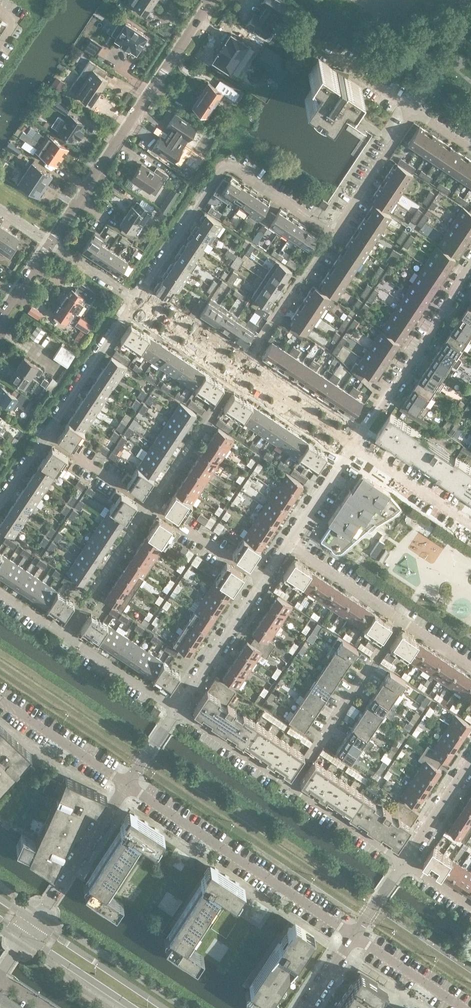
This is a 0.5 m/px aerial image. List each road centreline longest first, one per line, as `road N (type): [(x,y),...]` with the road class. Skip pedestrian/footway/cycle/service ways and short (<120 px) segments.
road 1 (unclassified): [(0,320),(212,0)]
road 2 (residential): [(65,636),(242,368)]
road 3 (residential): [(137,302),(228,164),(335,233)]
road 4 (residential): [(356,937),(129,786)]
road 5 (residential): [(354,445),(470,270)]
road 6 (residential): [(289,786),(401,620)]
road 7 (residential): [(36,922),(129,786)]
road 8 (residential): [(242,368),(335,233)]
road 9 (residential): [(47,437),(137,302)]
road 10 (residential): [(178,712),(265,582)]
road 11 (residential): [(129,786),(0,700)]
road 12 (secondary): [(165,1007),(36,922)]
road 13 (residential): [(335,233),(413,113)]
road 14 (residential): [(406,863),(289,786)]
road 15 (residential): [(469,520),(354,445)]
road 16 (residential): [(178,712),(65,636)]
road 17 (residential): [(354,445),(242,368)]
road 18 (residential): [(401,620),(289,546)]
road 19 (residential): [(289,786),(178,712)]
road 20 (residential): [(463,1007),(356,937)]
road 21 (secondary): [(27,937),(134,1007)]
road 22 (residential): [(242,368),(137,302)]
road 23 (residential): [(289,546),(354,445)]

